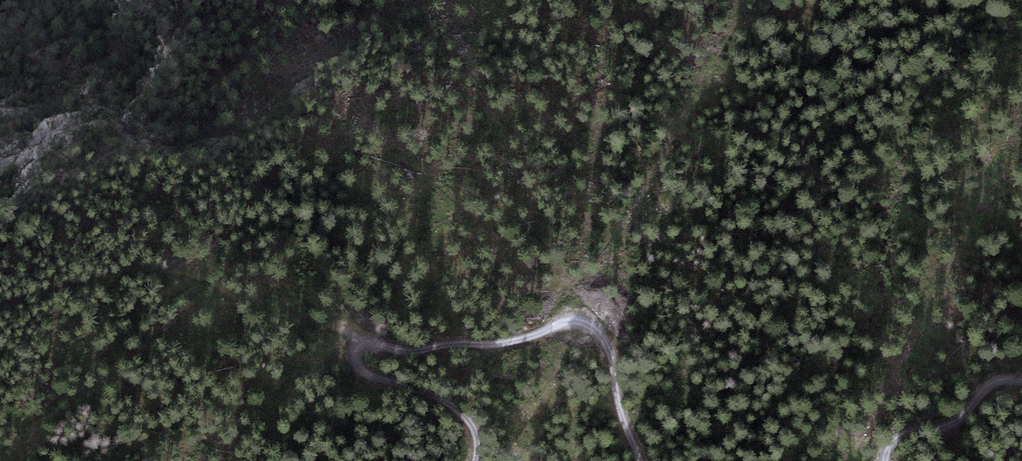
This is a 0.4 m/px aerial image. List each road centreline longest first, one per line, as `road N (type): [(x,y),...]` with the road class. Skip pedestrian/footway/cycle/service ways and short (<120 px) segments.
road 1 (track): [(643,460),(626,429),(610,353),(582,323),(561,323),(518,344),(421,353),(354,348),(363,371),(454,411),(475,438),(473,460)]
road 2 (track): [(365,344),(347,329),(299,330),(208,280),(157,270),(70,285)]
road 3 (track): [(1021,381),(998,379),(956,424),(898,438),(886,460)]

